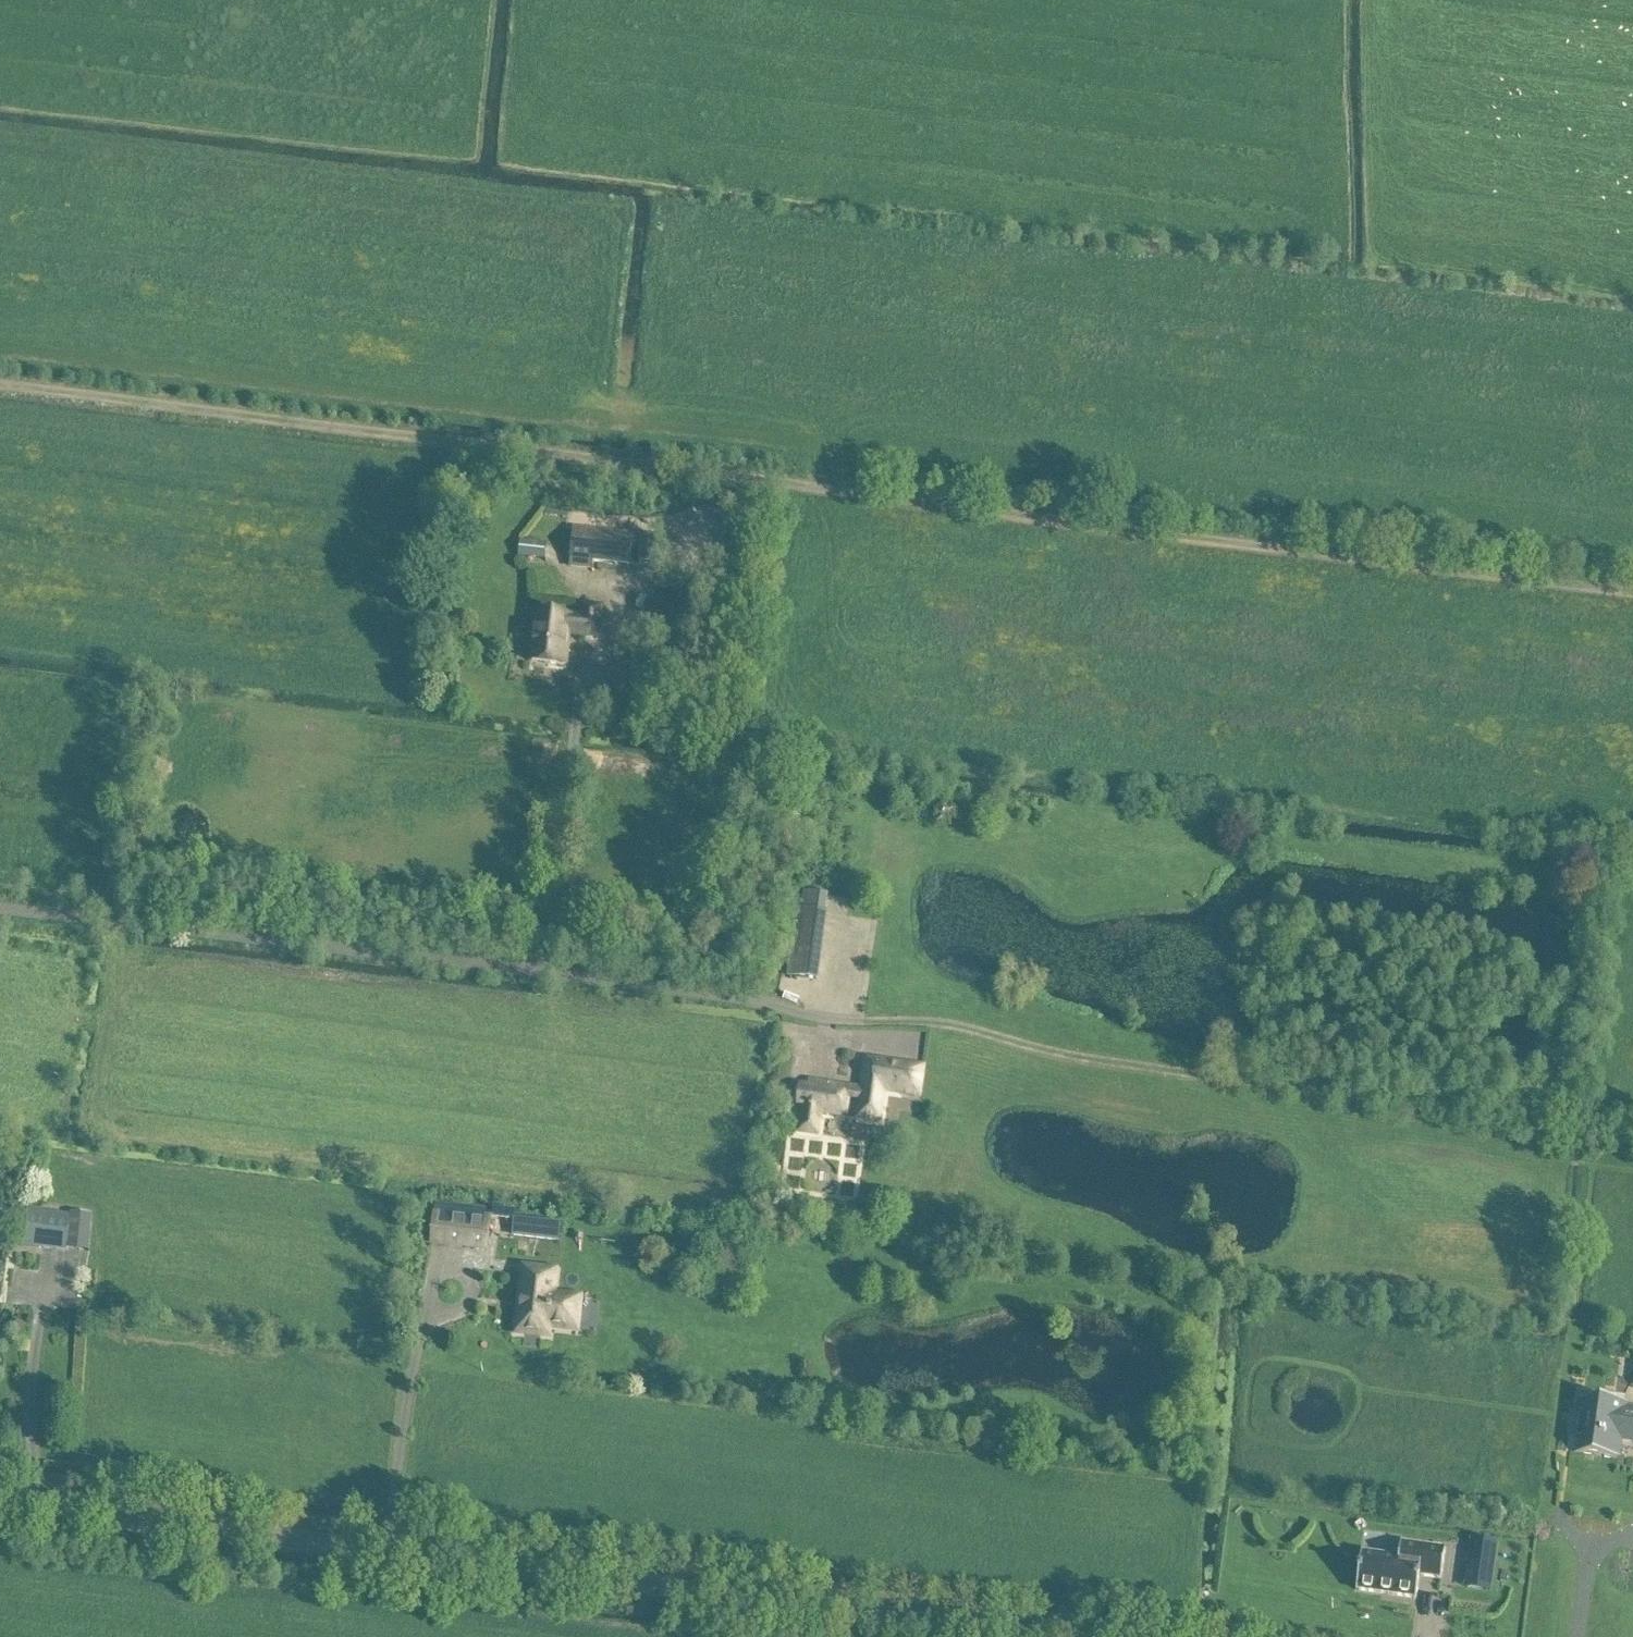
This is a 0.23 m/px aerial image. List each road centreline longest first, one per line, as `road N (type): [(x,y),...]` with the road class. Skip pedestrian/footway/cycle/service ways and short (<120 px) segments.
road 1 (track): [(0,906),(824,1020),(962,1026),(1093,1061),(1632,1139)]
road 2 (track): [(0,386),(1632,590)]
road 3 (tertiary): [(1051,1636),(393,1537),(0,1490)]

